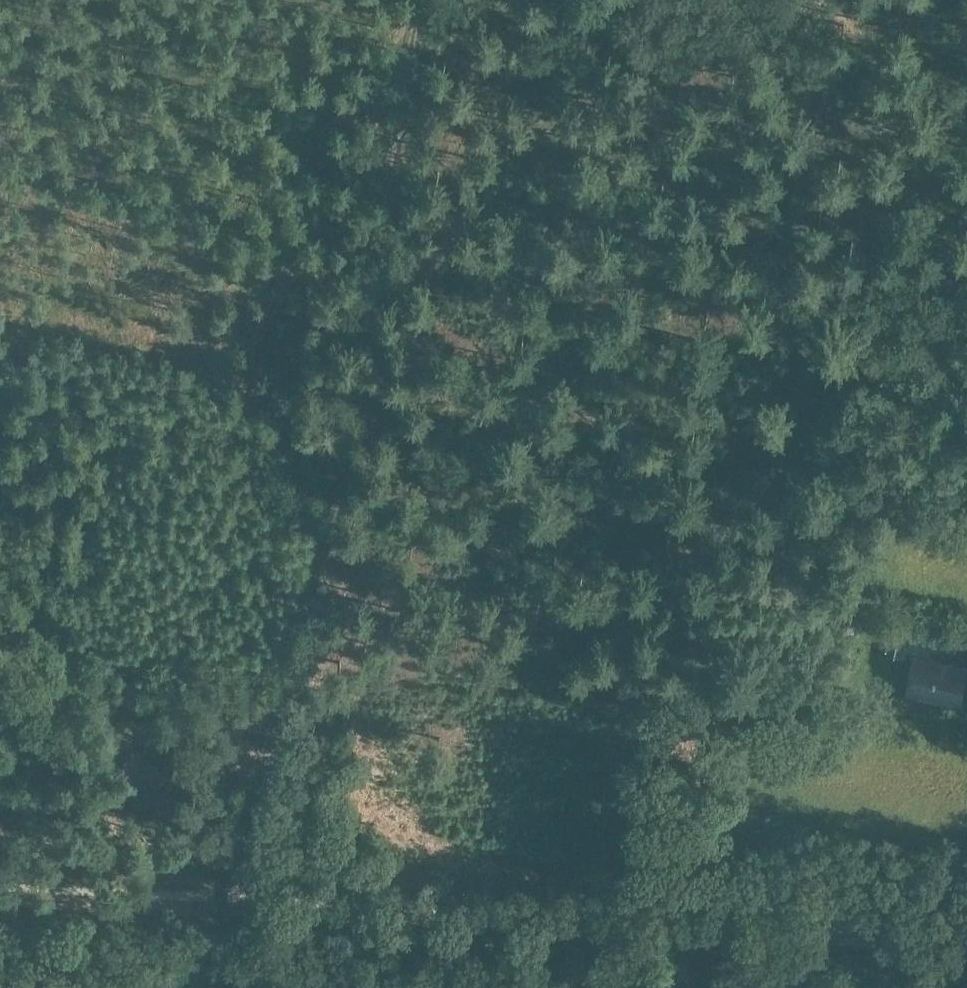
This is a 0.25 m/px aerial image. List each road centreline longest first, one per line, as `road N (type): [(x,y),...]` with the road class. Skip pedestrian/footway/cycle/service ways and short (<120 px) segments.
road 1 (track): [(966,951),(0,898)]
road 2 (track): [(420,0),(288,670)]
road 3 (track): [(288,670),(245,879),(207,942),(196,987)]

